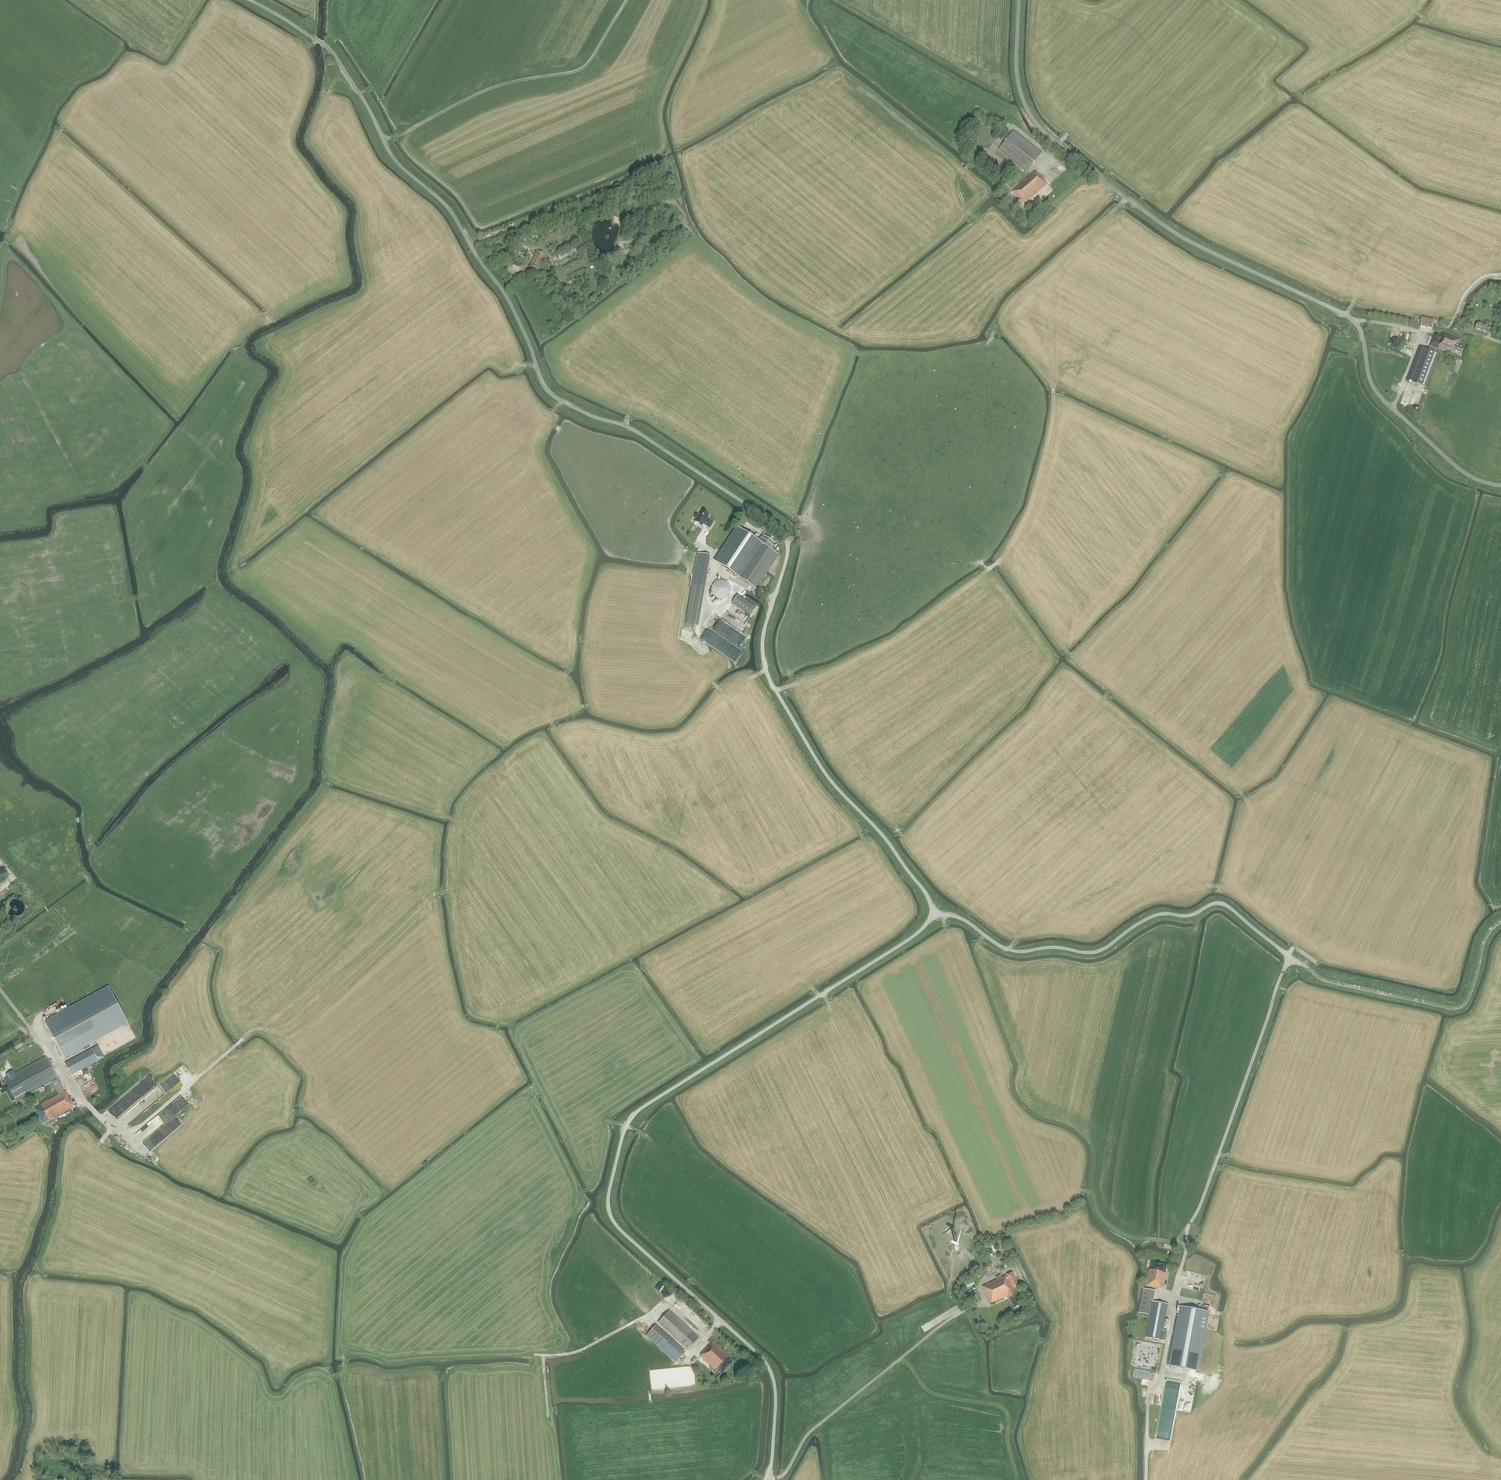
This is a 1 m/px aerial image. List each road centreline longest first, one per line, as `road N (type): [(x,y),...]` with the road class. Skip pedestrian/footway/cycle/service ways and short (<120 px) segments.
road 1 (unclassified): [(766,1479),(776,1411),(768,1365),(609,1213),(625,1126),(921,930),(930,900),(827,779),(766,672),(762,639),(788,556),(784,532),(640,437),(543,391),(506,300),(443,202),(395,160),(332,52),(250,0)]
road 2 (unclassified): [(1500,485),(1457,467),(1378,394),(1361,332),(1348,316),(1186,239),(1046,133),(1019,84),(1019,0)]
road 3 (track): [(775,691),(896,638),(1005,558),(1026,515),(1054,403),(1048,373),(1009,327),(1011,306),(1127,198)]
road 4 (track): [(1301,964),(1220,903),(1190,915),(1155,915),(1090,953),(1012,950),(960,918),(932,914)]
road 5 (track): [(383,139),(493,87),(581,69),(627,0)]
road 6 (track): [(214,0),(168,69),(129,60),(83,93),(31,186)]
road 7 (track): [(766,672),(713,698),(679,734),(585,726),(565,734),(552,721)]
road 8 (track): [(652,1315),(575,1353),(537,1355)]

